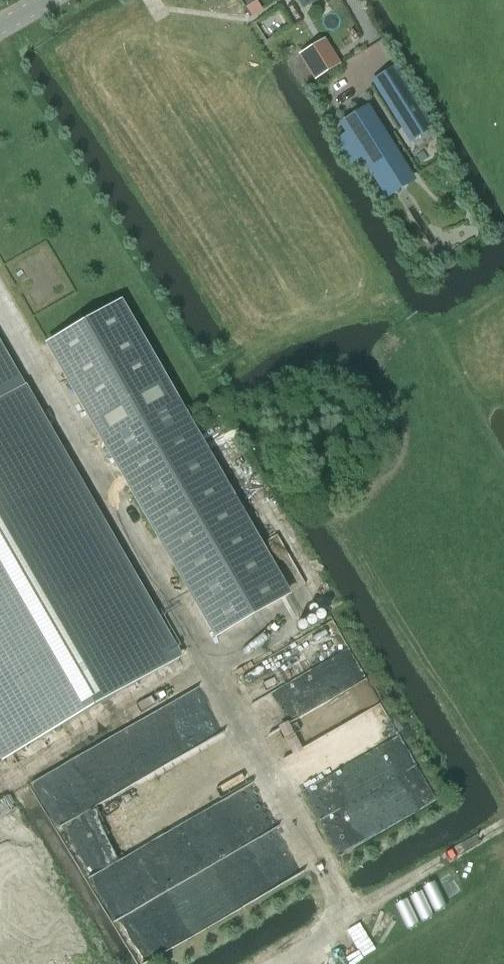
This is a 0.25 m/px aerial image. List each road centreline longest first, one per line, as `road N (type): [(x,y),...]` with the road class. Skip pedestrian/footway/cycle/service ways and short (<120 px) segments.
road 1 (track): [(194,642),(344,915)]
road 2 (track): [(503,823),(263,963)]

